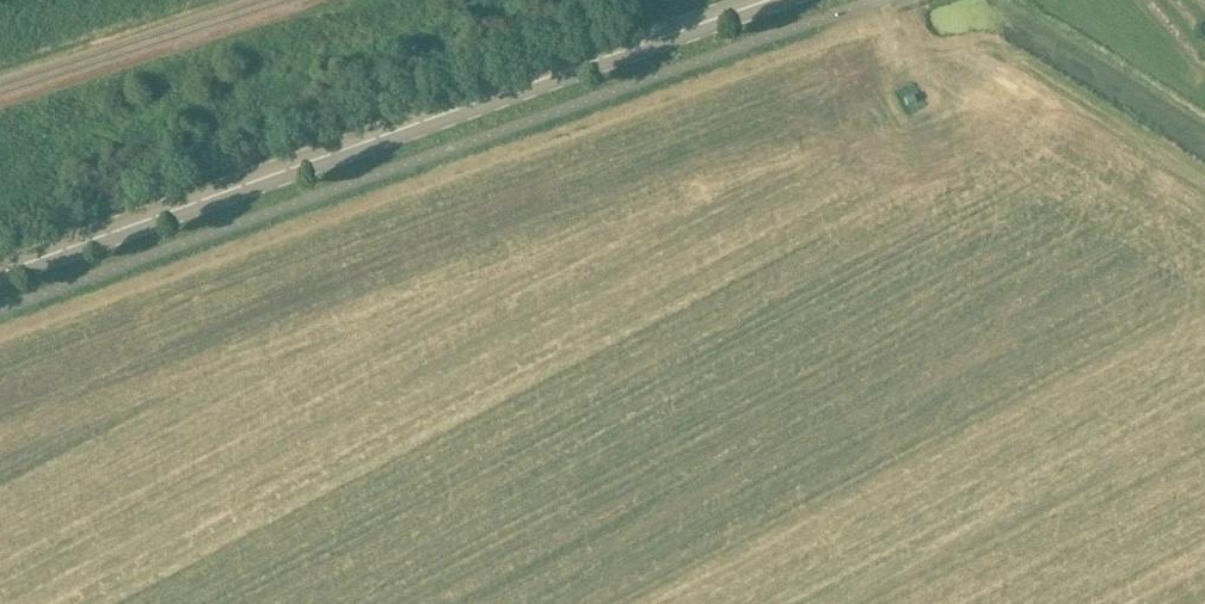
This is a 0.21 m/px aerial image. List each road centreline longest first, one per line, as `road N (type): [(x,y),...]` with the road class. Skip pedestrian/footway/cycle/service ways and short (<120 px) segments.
road 1 (secondary): [(0,280),(775,0)]

